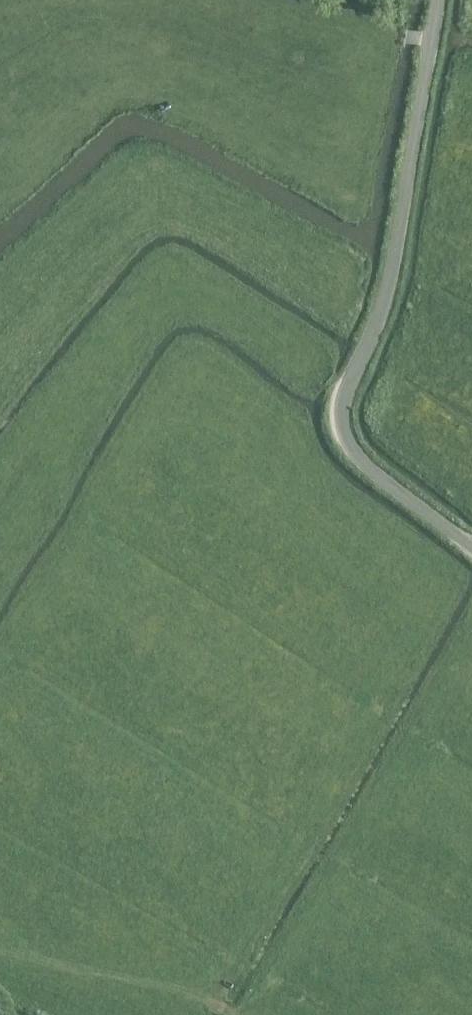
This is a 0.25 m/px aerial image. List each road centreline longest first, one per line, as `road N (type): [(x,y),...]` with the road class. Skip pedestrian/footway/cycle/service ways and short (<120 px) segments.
road 1 (unclassified): [(471,544),(345,445),(338,420),(346,383),(387,308),(439,0)]
road 2 (track): [(113,384),(160,319),(194,310),(346,383)]

